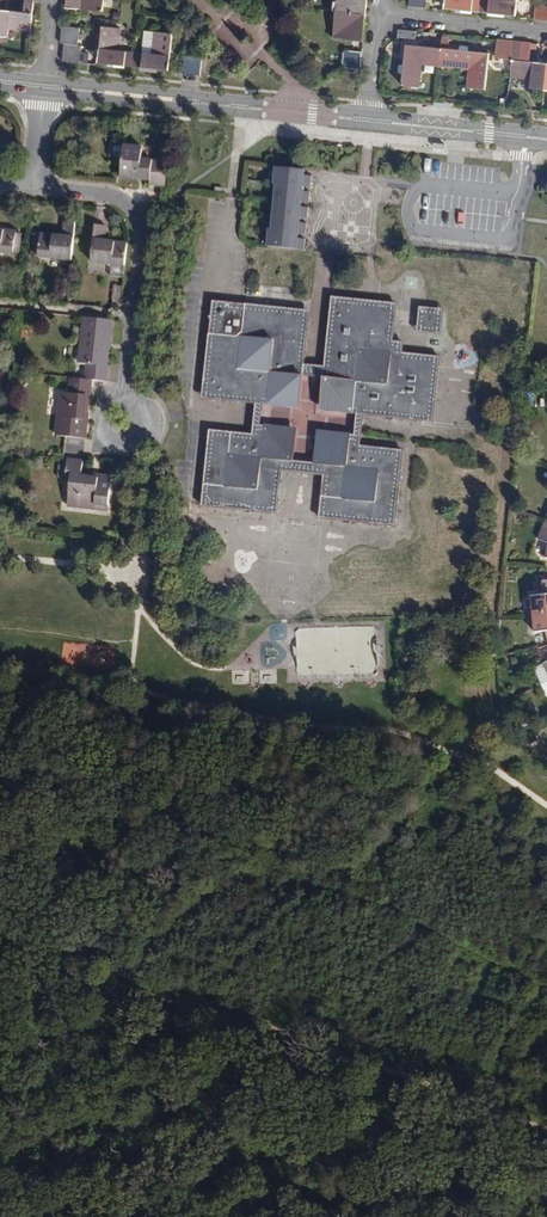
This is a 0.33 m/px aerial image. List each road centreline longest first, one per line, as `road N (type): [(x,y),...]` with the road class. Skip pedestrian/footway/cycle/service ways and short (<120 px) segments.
road 1 (track): [(546,1119),(392,1047),(0,926)]
road 2 (tertiary): [(367,120),(41,89)]
road 3 (residential): [(31,187),(113,198),(136,227),(121,400)]
road 4 (tertiary): [(546,139),(367,120)]
road 5 (residential): [(377,13),(546,31)]

